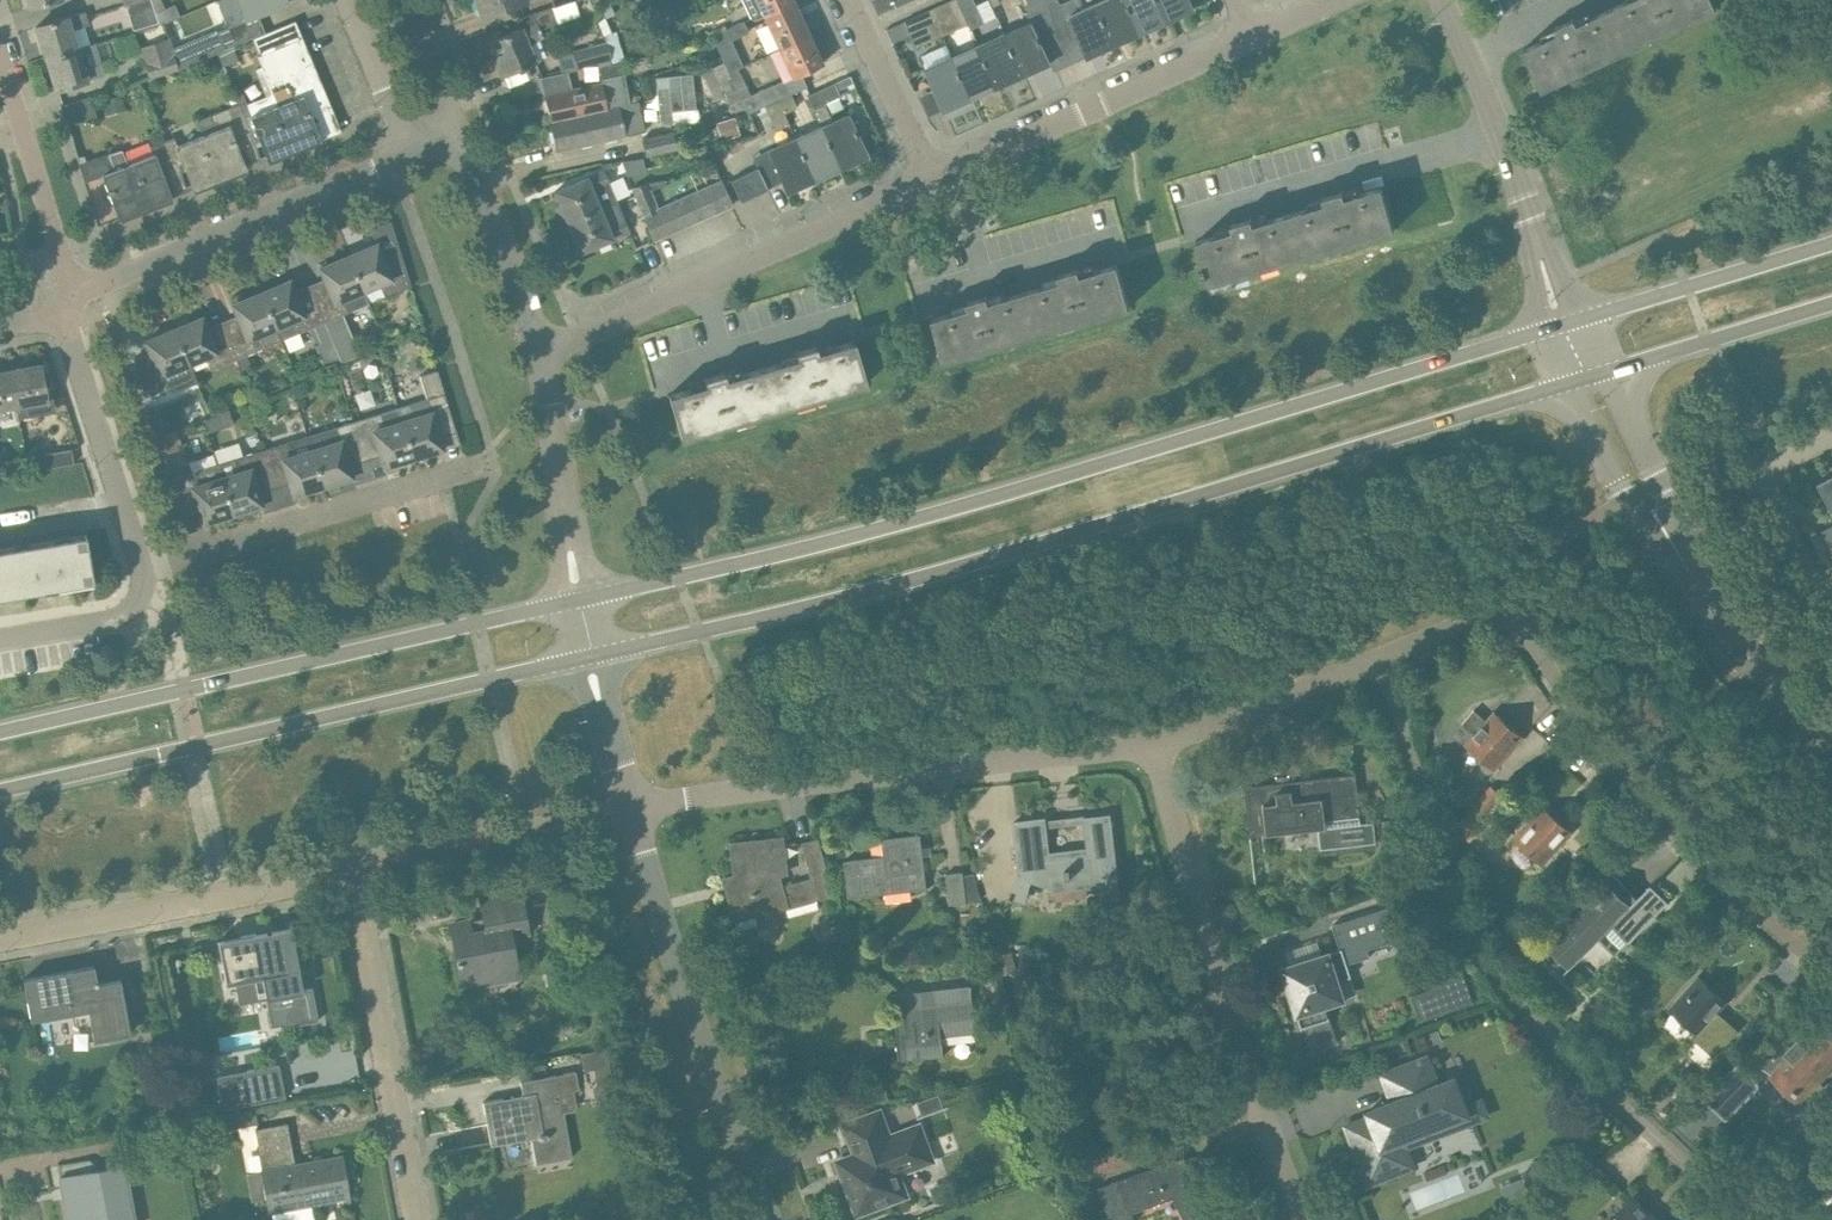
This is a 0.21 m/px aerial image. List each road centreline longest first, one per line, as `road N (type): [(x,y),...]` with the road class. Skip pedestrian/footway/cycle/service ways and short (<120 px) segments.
road 1 (secondary): [(594,656),(1006,554),(1586,378)]
road 2 (secondary): [(1561,323),(991,498),(781,555),(580,597)]
road 3 (residential): [(1742,1219),(1482,969),(1379,657)]
road 4 (residential): [(1379,657),(1478,617),(1497,617),(1530,635),(1684,839),(1831,973)]
road 5 (secondary): [(0,791),(594,656)]
road 6 (secondary): [(580,597),(0,732)]
road 7 (residential): [(641,807),(1151,744)]
road 8 (residential): [(1303,1219),(1268,1131),(1151,744)]
road 9 (unclassified): [(1831,753),(1689,568),(1586,378)]
road 10 (residential): [(779,1219),(697,1002),(641,807)]
road 11 (residential): [(71,291),(411,151)]
road 12 (residential): [(416,1219),(350,868)]
road 13 (residential): [(0,932),(350,868)]
road 14 (residential): [(145,569),(475,469)]
road 15 (residential): [(1504,126),(1185,216)]
road 16 (residential): [(952,168),(1249,35)]
road 17 (residential): [(411,151),(460,131),(540,357)]
road 18 (secondary): [(1831,239),(1561,323)]
road 19 (residential): [(145,569),(62,314)]
road 20 (secondary): [(1586,378),(1831,300)]
road 21 (residential): [(699,284),(926,181)]
road 22 (residential): [(1151,744),(1379,657)]
road 23 (residential): [(540,357),(580,597)]
road 24 (residential): [(71,291),(0,66)]
road 25 (unclassified): [(1561,323),(1504,126)]
road 26 (residential): [(926,181),(846,0)]
road 27 (residential): [(0,643),(125,618),(145,569)]
road 28 (residential): [(540,357),(699,284)]
road 29 (residential): [(411,151),(350,0)]
road 30 (residential): [(641,807),(594,656)]
road 31 (residential): [(717,353),(854,313)]
road 32 (residential): [(1119,241),(983,277)]

